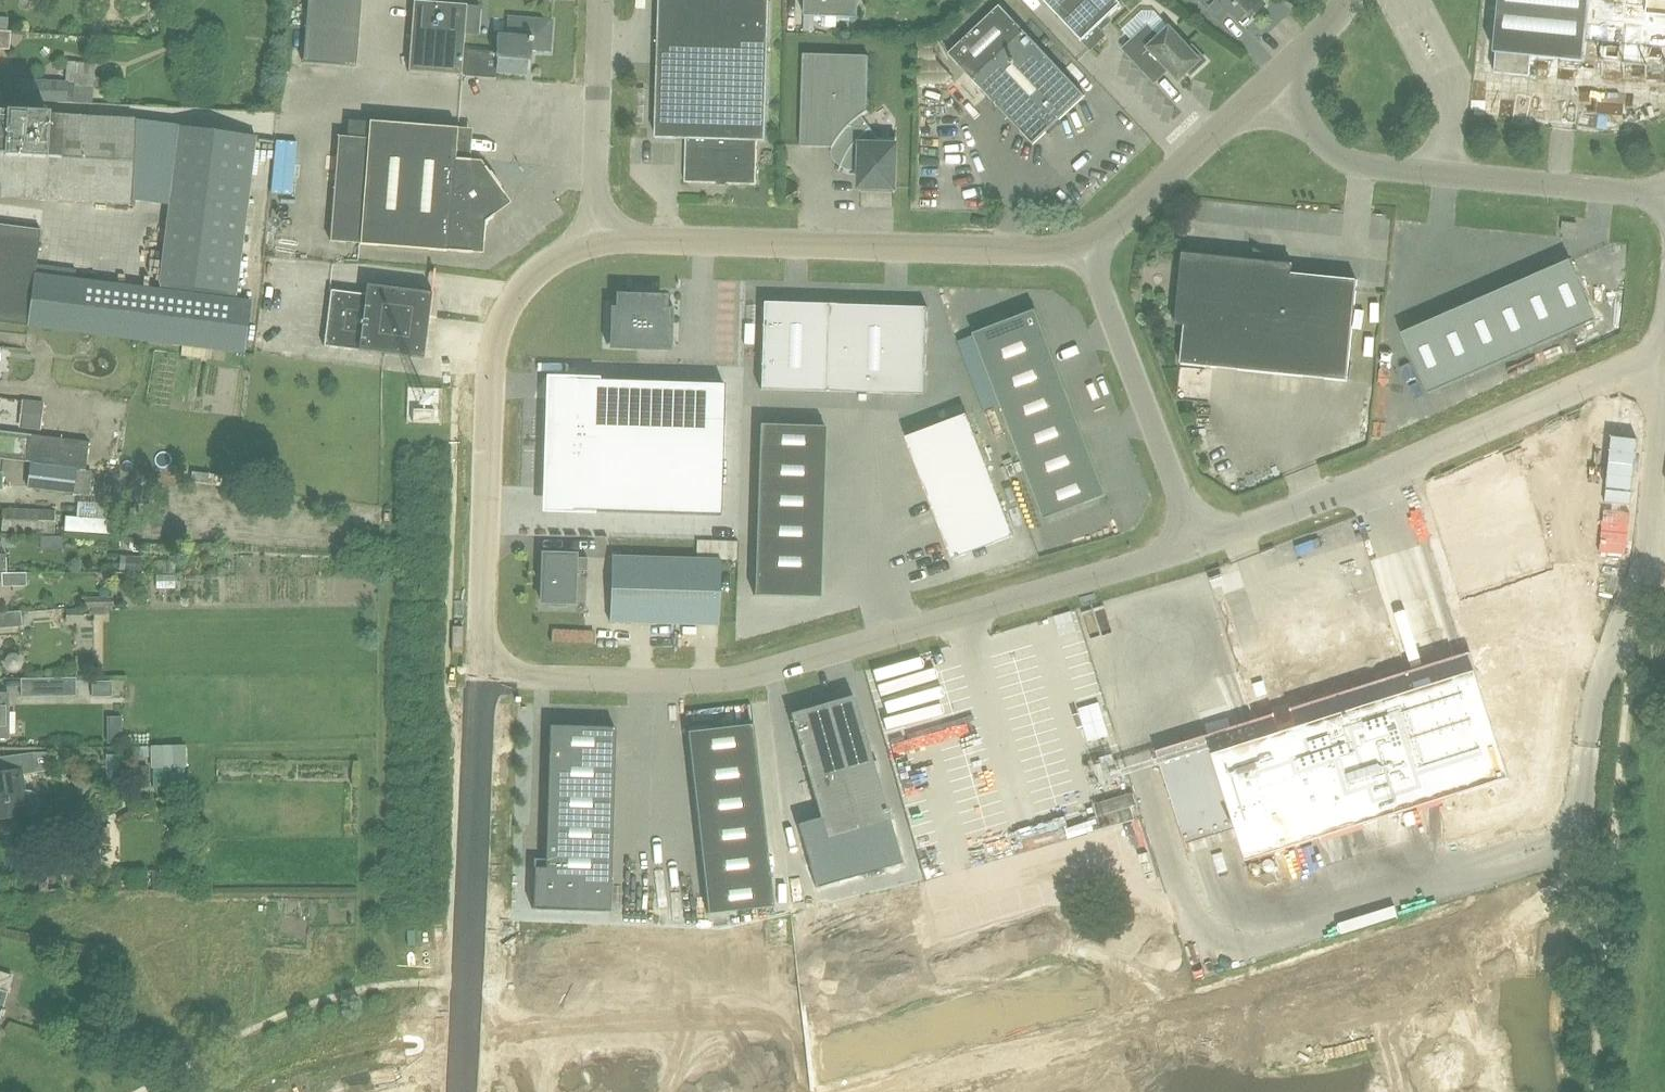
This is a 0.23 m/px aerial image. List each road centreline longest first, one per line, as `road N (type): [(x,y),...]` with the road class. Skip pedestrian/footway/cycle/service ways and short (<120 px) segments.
road 1 (unclassified): [(1199,546),(752,676),(486,672)]
road 2 (unclassified): [(1664,356),(1199,546)]
road 3 (unclassified): [(486,672),(495,345),(527,281),(572,245),(599,236)]
road 4 (unclassified): [(1574,811),(1599,683),(1634,618),(1664,394)]
road 5 (unclassified): [(1664,189),(1355,166),(1265,99)]
road 6 (residential): [(486,672),(461,1091)]
road 7 (unclassified): [(599,236),(1006,248)]
road 8 (unclassified): [(1084,249),(1199,546)]
road 9 (unclassified): [(602,0),(599,236)]
road 10 (unclassified): [(1084,249),(1265,99)]
road 11 (unclassified): [(1005,185),(1059,182),(1116,126)]
road 12 (unclassified): [(1265,99),(1343,0)]

